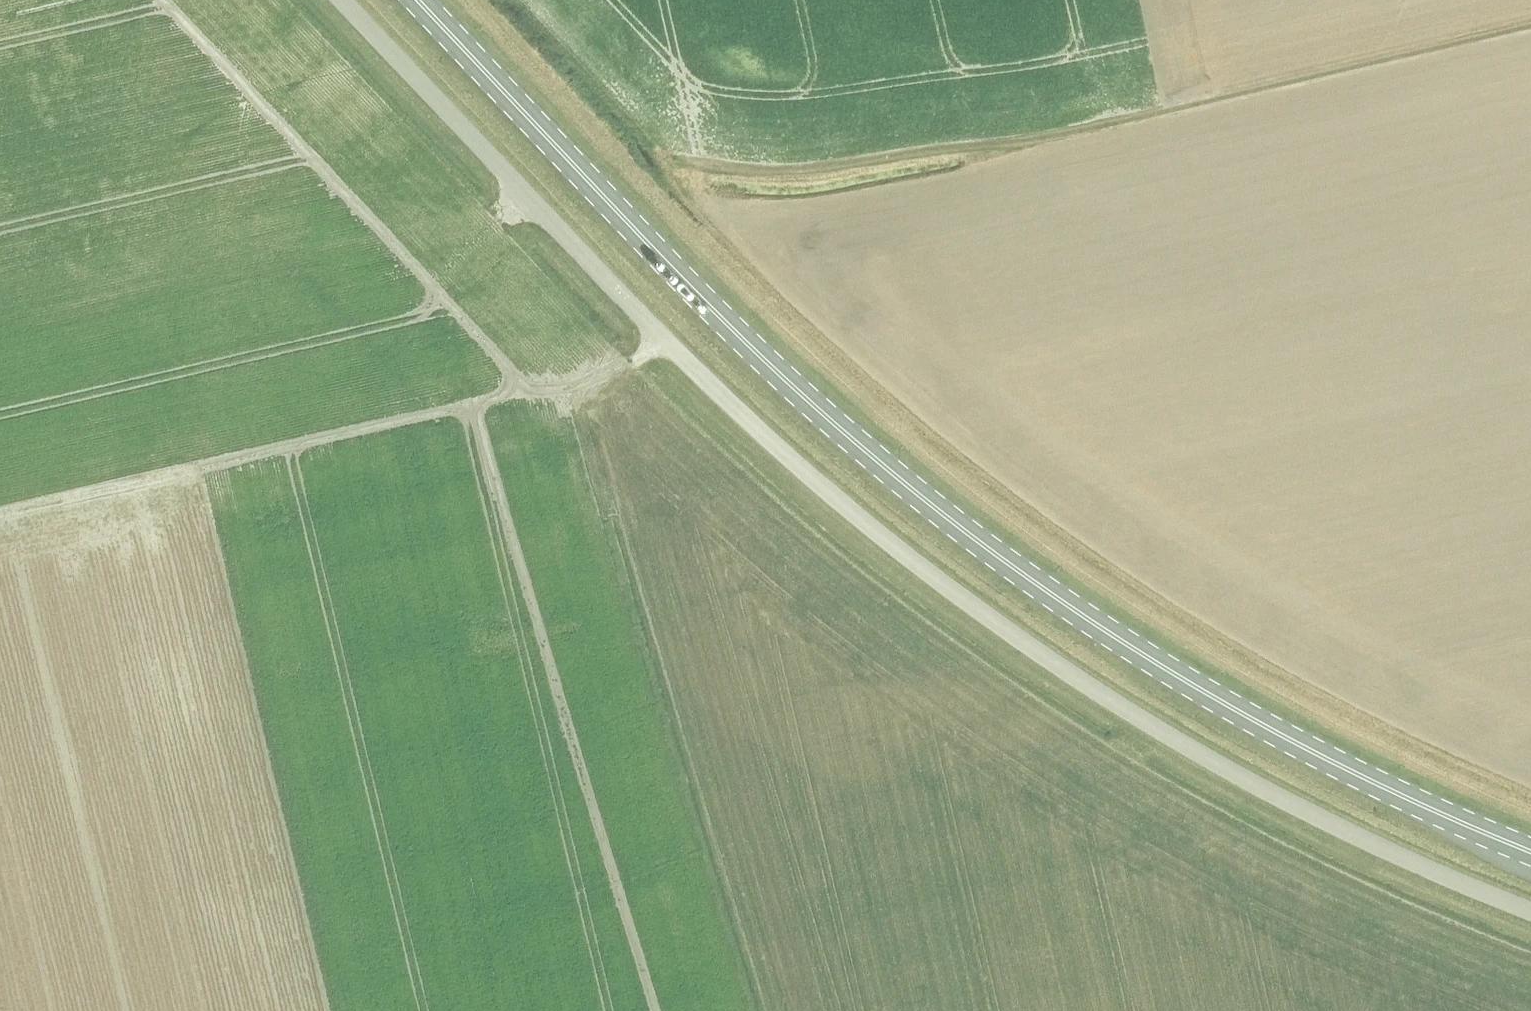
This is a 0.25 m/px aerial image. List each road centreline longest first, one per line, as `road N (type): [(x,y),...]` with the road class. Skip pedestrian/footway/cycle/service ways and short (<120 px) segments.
road 1 (unclassified): [(1530,912),(1432,874),(1213,764),(898,552),(664,341),(343,0)]
road 2 (primary): [(1530,850),(1390,788),(1223,700),(991,548),(734,328),(421,0)]
road 3 (track): [(692,159),(754,168),(833,165),(1018,141),(1530,27)]

